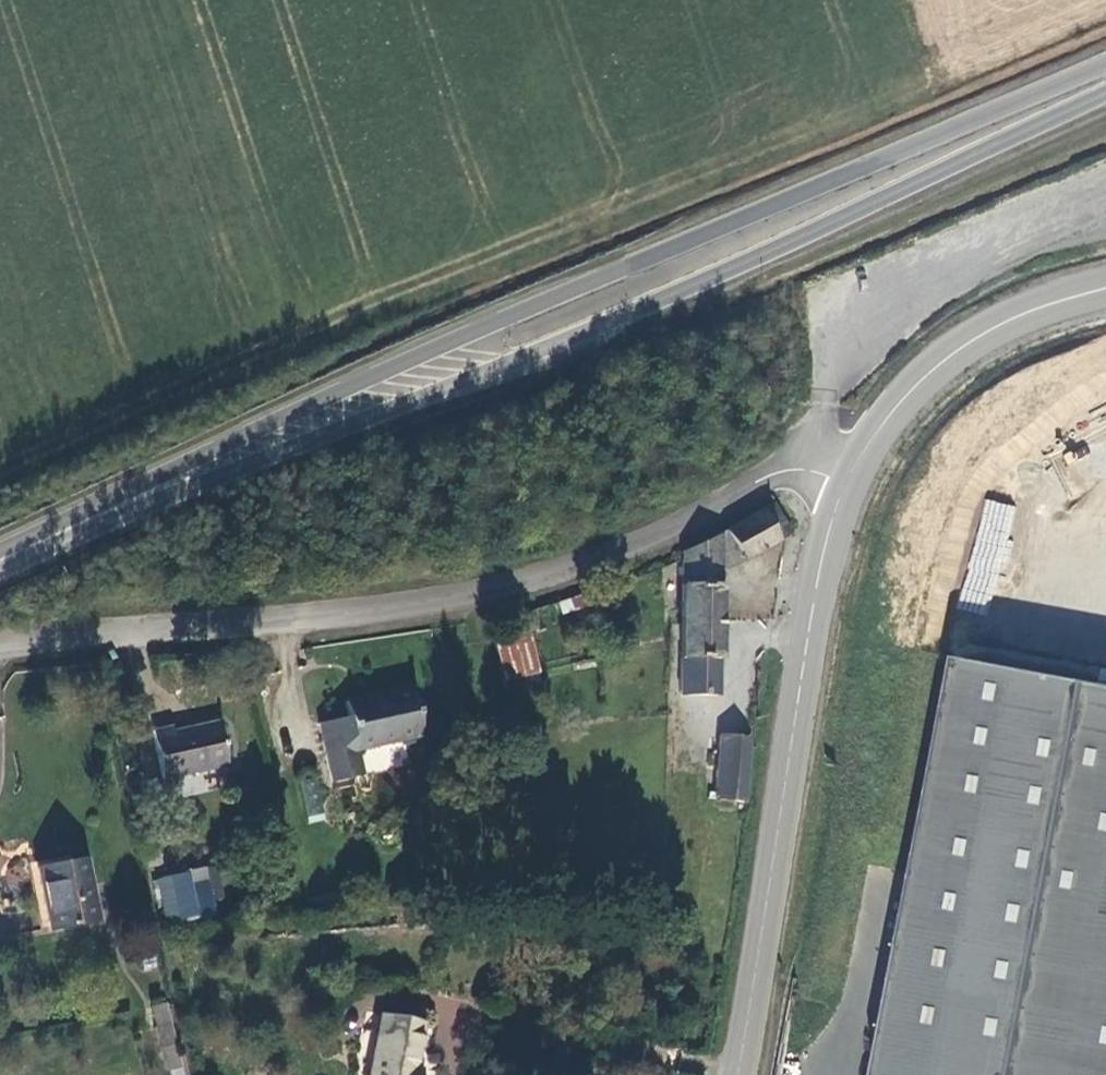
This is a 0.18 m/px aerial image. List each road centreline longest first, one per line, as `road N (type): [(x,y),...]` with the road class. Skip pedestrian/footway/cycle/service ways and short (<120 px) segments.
road 1 (primary): [(1105,66),(382,376),(81,527)]
road 2 (primary): [(81,527),(641,311),(1105,97)]
road 3 (unclassified): [(849,478),(806,471),(575,565),(393,604),(0,639)]
road 4 (tertiary): [(739,1074),(816,602),(849,478)]
road 5 (tertiary): [(849,478),(894,412),(986,334),(1105,291)]

